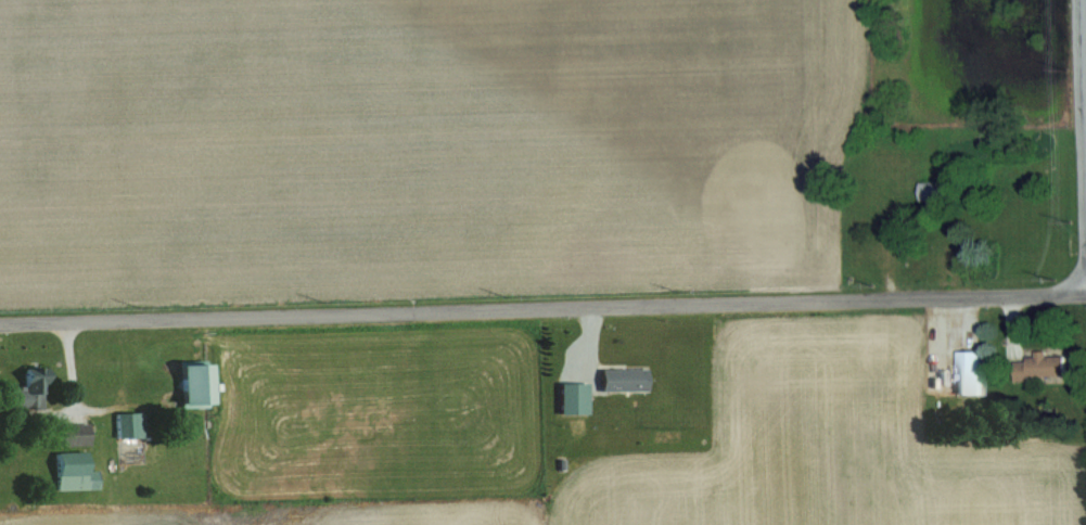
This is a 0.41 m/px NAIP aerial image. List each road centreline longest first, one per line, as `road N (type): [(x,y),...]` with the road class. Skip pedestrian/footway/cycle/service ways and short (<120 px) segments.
road 1 (residential): [(0,323),(1085,293)]
road 2 (residential): [(1085,293),(1077,0)]

